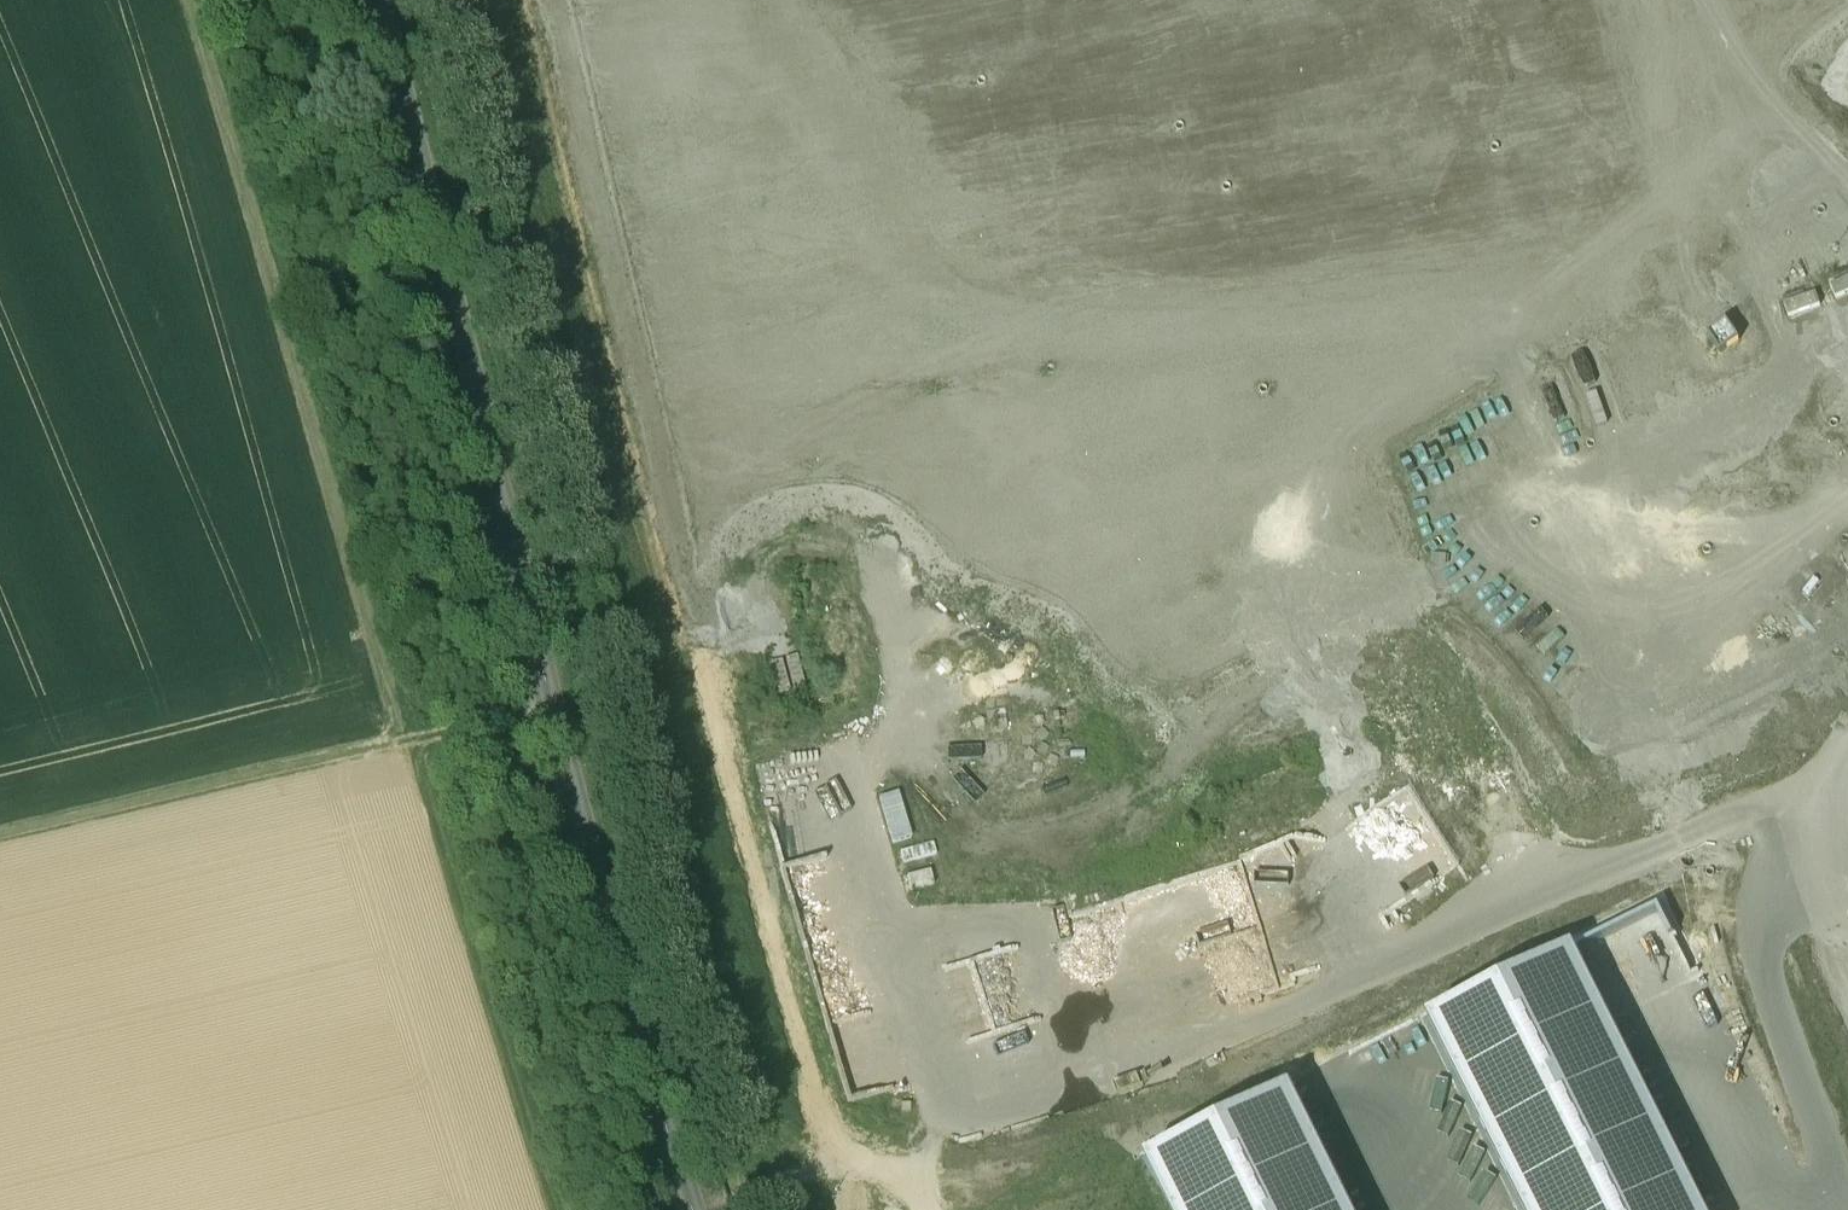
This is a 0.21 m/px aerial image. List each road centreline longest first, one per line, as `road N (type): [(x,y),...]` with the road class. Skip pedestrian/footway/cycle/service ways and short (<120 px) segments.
road 1 (tertiary): [(711,1209),(563,710),(434,180),(381,0)]
road 2 (track): [(0,855),(563,710)]

